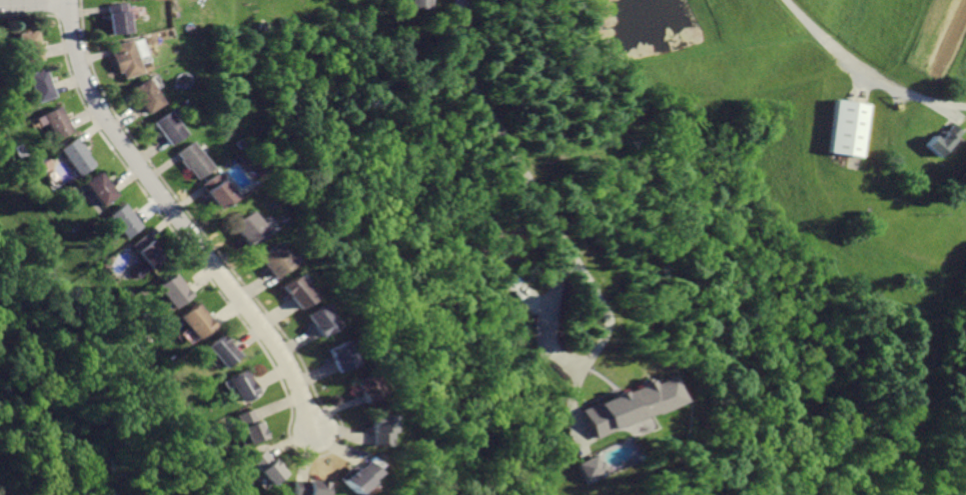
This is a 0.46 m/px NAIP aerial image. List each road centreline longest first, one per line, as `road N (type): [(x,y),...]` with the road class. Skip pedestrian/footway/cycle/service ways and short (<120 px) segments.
road 1 (residential): [(71,0),(76,46),(100,111),(274,342),(318,433)]

